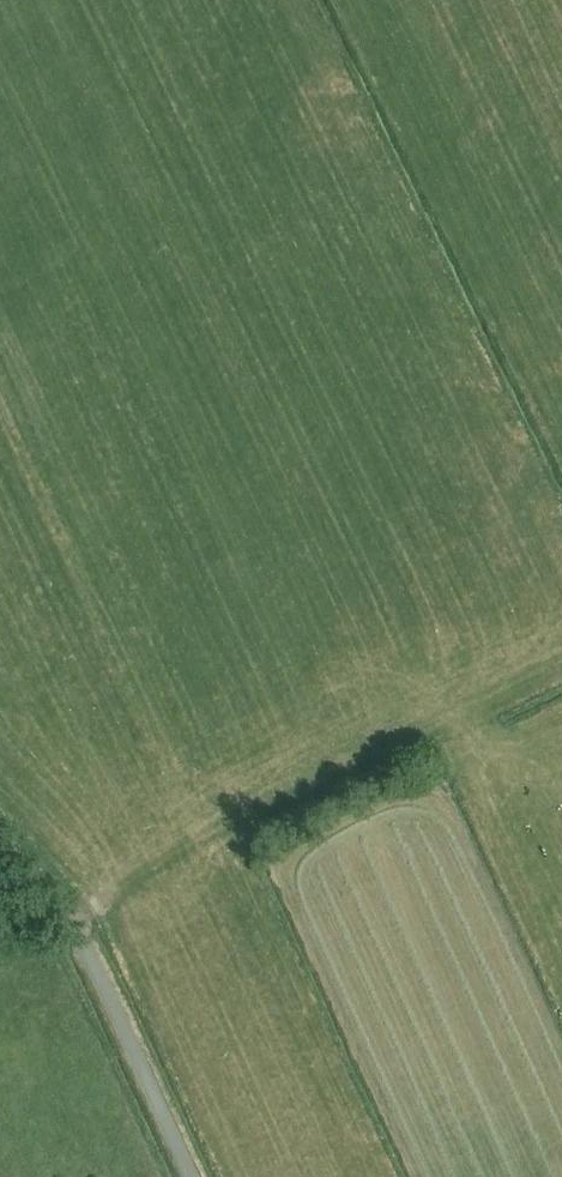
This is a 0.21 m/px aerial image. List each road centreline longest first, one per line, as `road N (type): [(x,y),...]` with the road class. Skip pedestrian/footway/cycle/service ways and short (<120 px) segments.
road 1 (unclassified): [(189,1176),(80,941),(0,845)]

